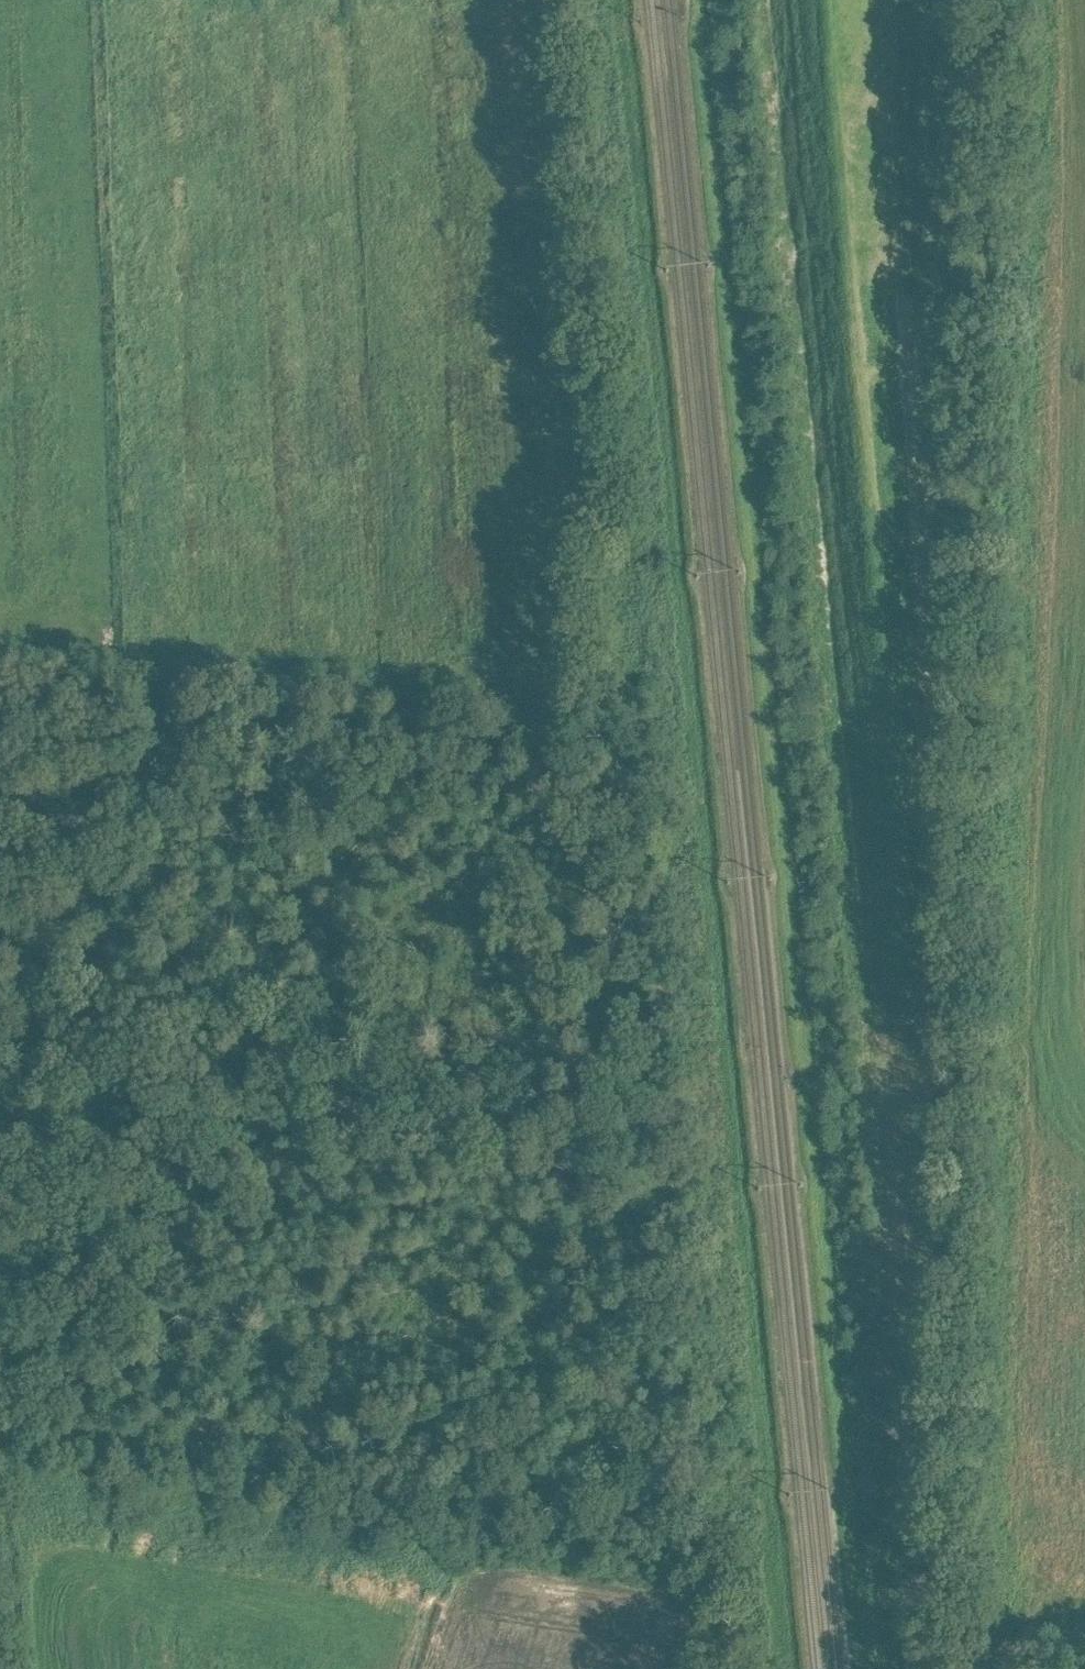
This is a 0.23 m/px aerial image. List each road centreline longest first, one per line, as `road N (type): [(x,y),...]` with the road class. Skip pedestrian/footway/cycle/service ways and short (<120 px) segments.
road 1 (track): [(941,1668),(991,0)]

